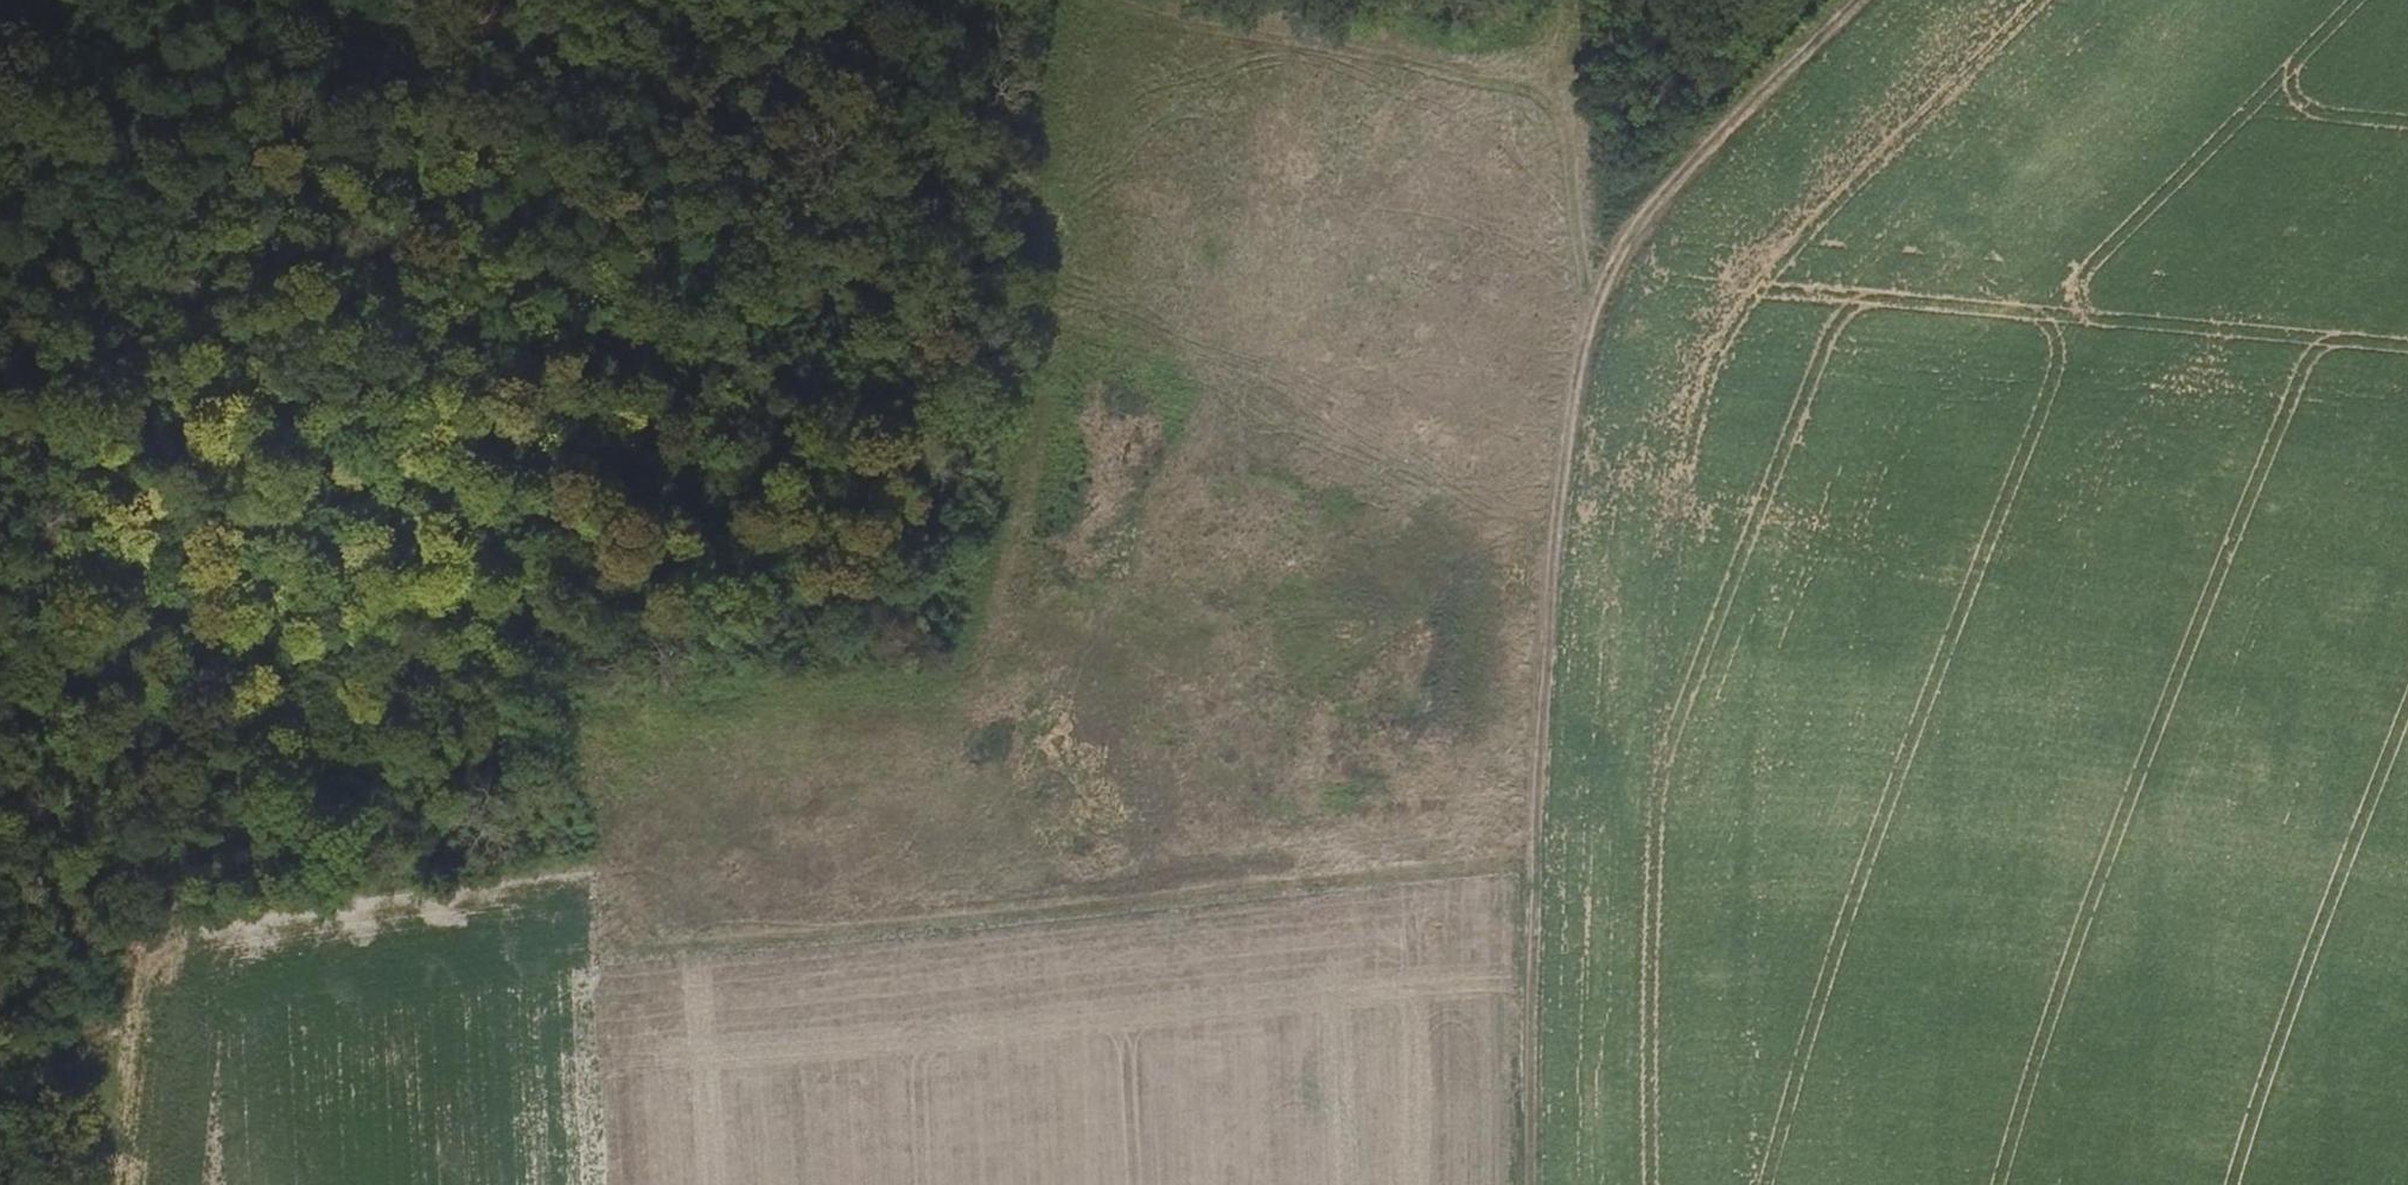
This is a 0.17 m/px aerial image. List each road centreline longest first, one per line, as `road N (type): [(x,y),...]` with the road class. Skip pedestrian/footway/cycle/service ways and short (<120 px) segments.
road 1 (track): [(1843,0),(1651,201),(1590,307),(1578,349),(1552,515),(1529,811),(1531,1184)]

